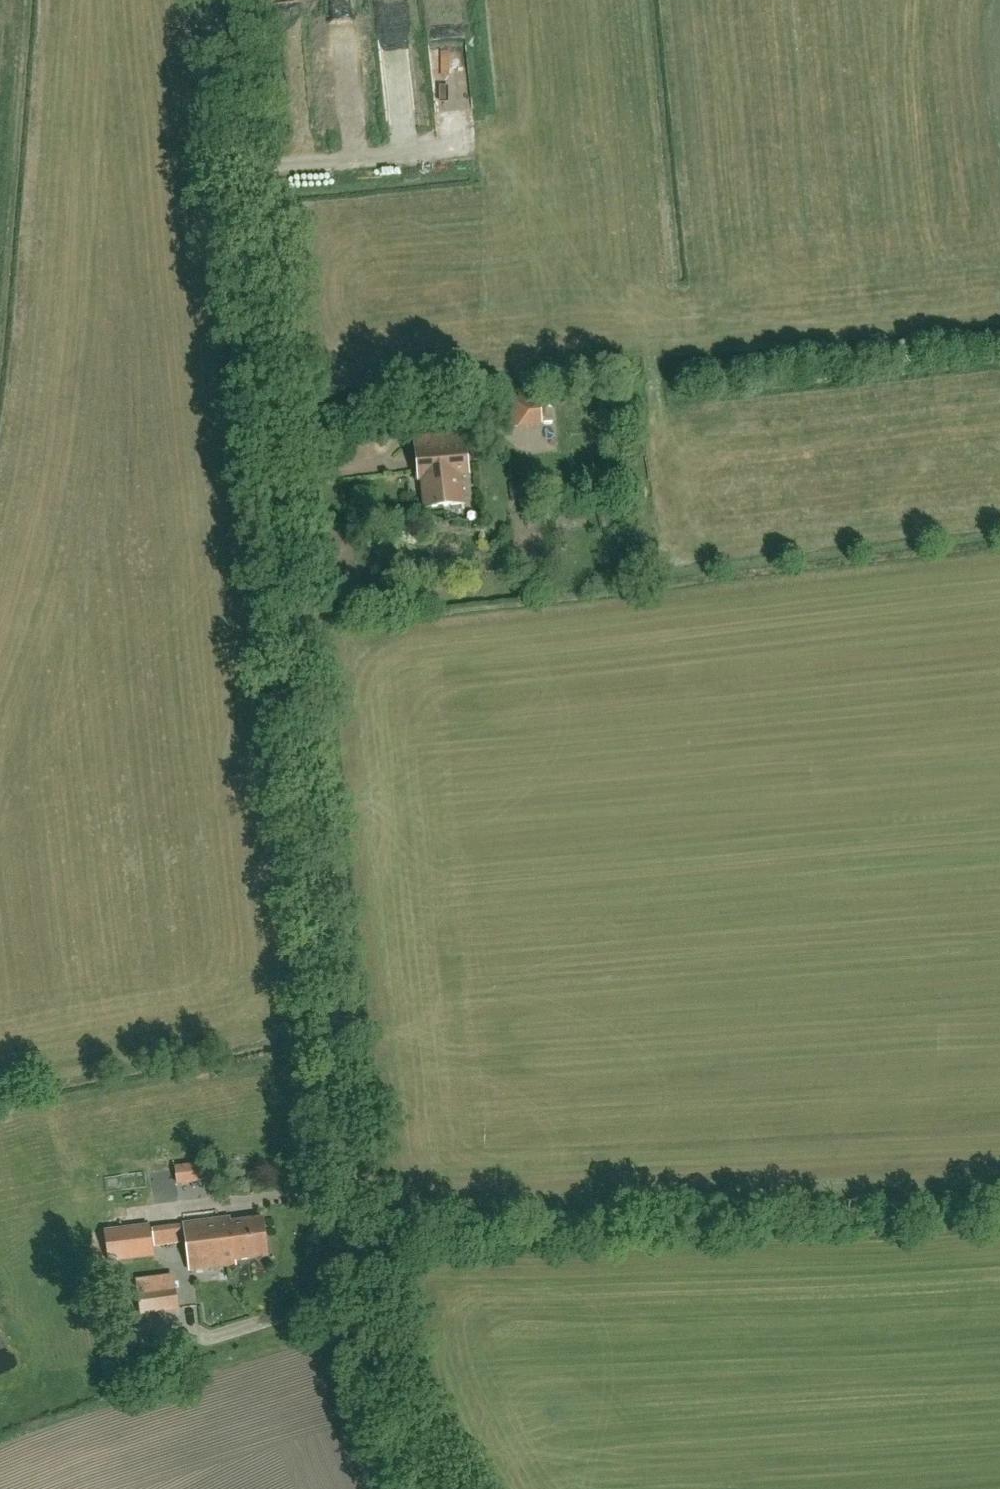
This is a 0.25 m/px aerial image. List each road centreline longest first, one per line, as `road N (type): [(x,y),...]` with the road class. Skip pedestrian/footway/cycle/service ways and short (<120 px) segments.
road 1 (unclassified): [(434,1488),(385,1358),(355,1208),(225,0)]

